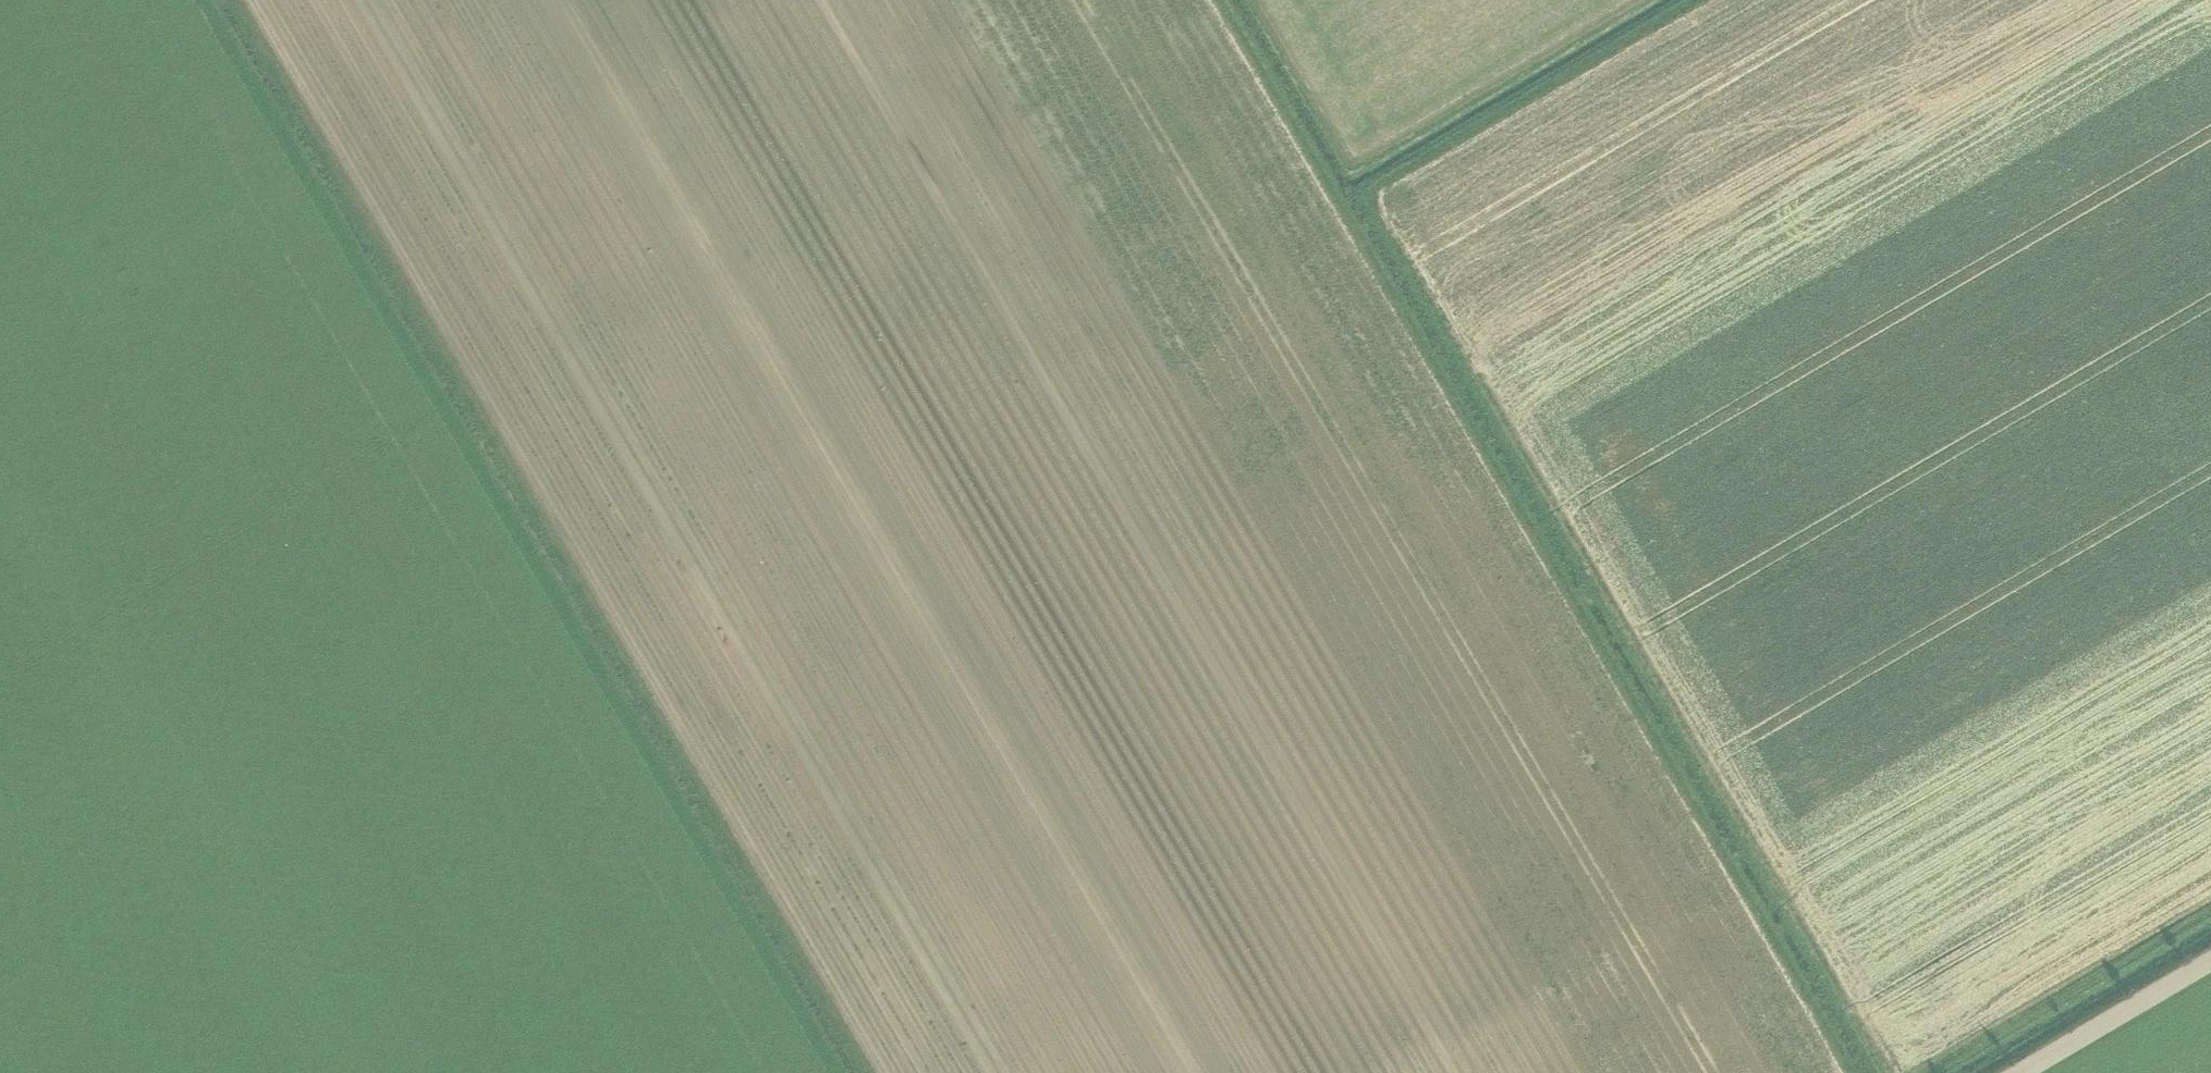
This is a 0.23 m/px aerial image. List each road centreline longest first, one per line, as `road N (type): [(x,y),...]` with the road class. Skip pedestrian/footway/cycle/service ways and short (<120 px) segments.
road 1 (unclassified): [(2020,1072),(2210,961)]

